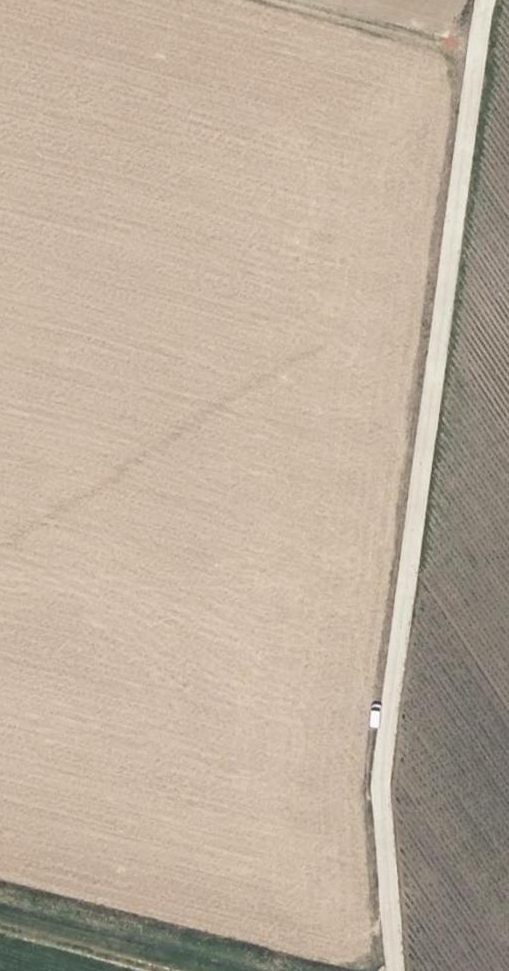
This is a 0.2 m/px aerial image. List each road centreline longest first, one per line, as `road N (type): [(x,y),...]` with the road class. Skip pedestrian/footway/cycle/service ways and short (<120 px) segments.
road 1 (unclassified): [(391,970),(372,777),(483,0)]
road 2 (track): [(477,45),(311,0)]
road 3 (track): [(147,970),(0,934)]

